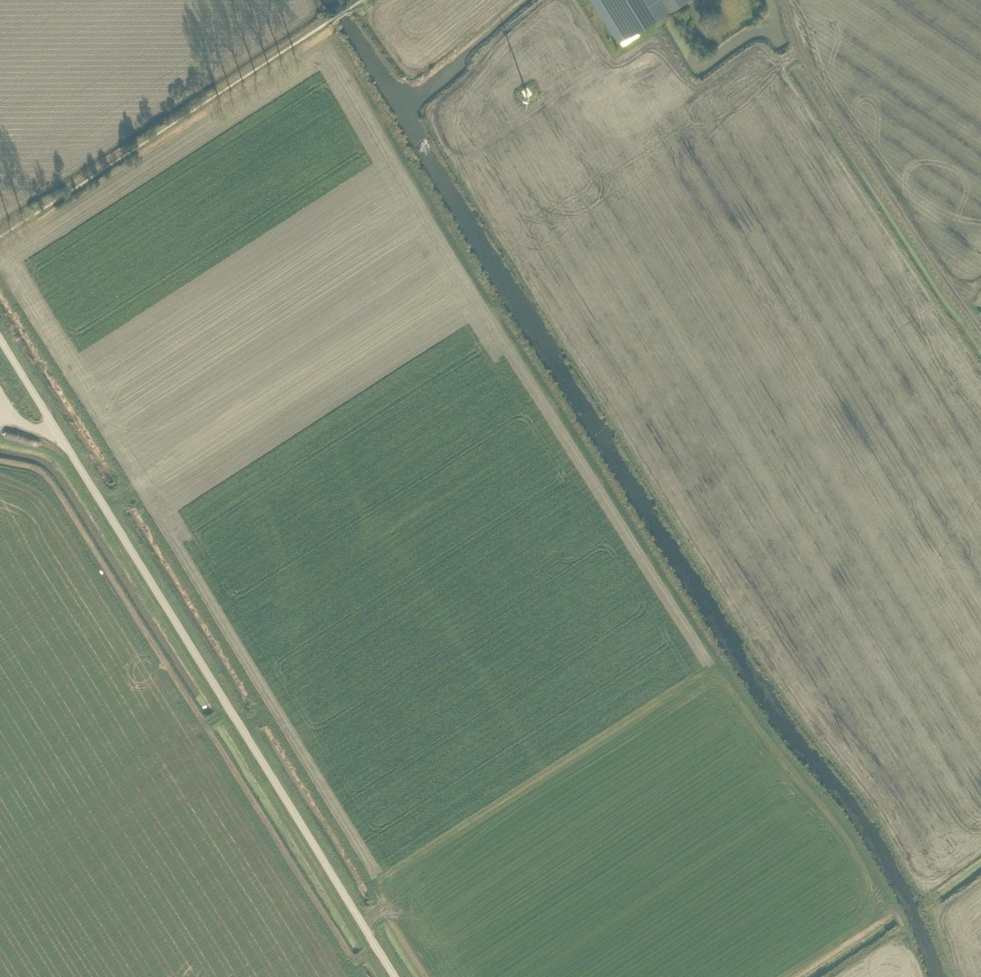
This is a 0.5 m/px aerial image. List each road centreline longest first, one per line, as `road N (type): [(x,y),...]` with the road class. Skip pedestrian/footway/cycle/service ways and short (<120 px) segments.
road 1 (unclassified): [(396,976),(0,341)]

